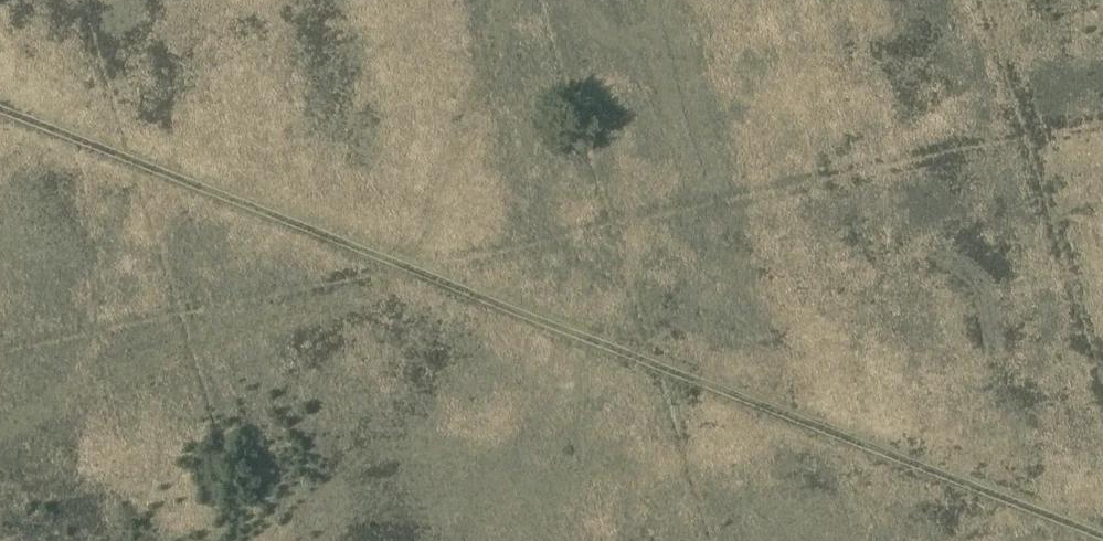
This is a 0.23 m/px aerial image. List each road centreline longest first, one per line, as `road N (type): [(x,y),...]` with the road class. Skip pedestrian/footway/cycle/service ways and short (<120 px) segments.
road 1 (track): [(0,113),(1102,538)]

